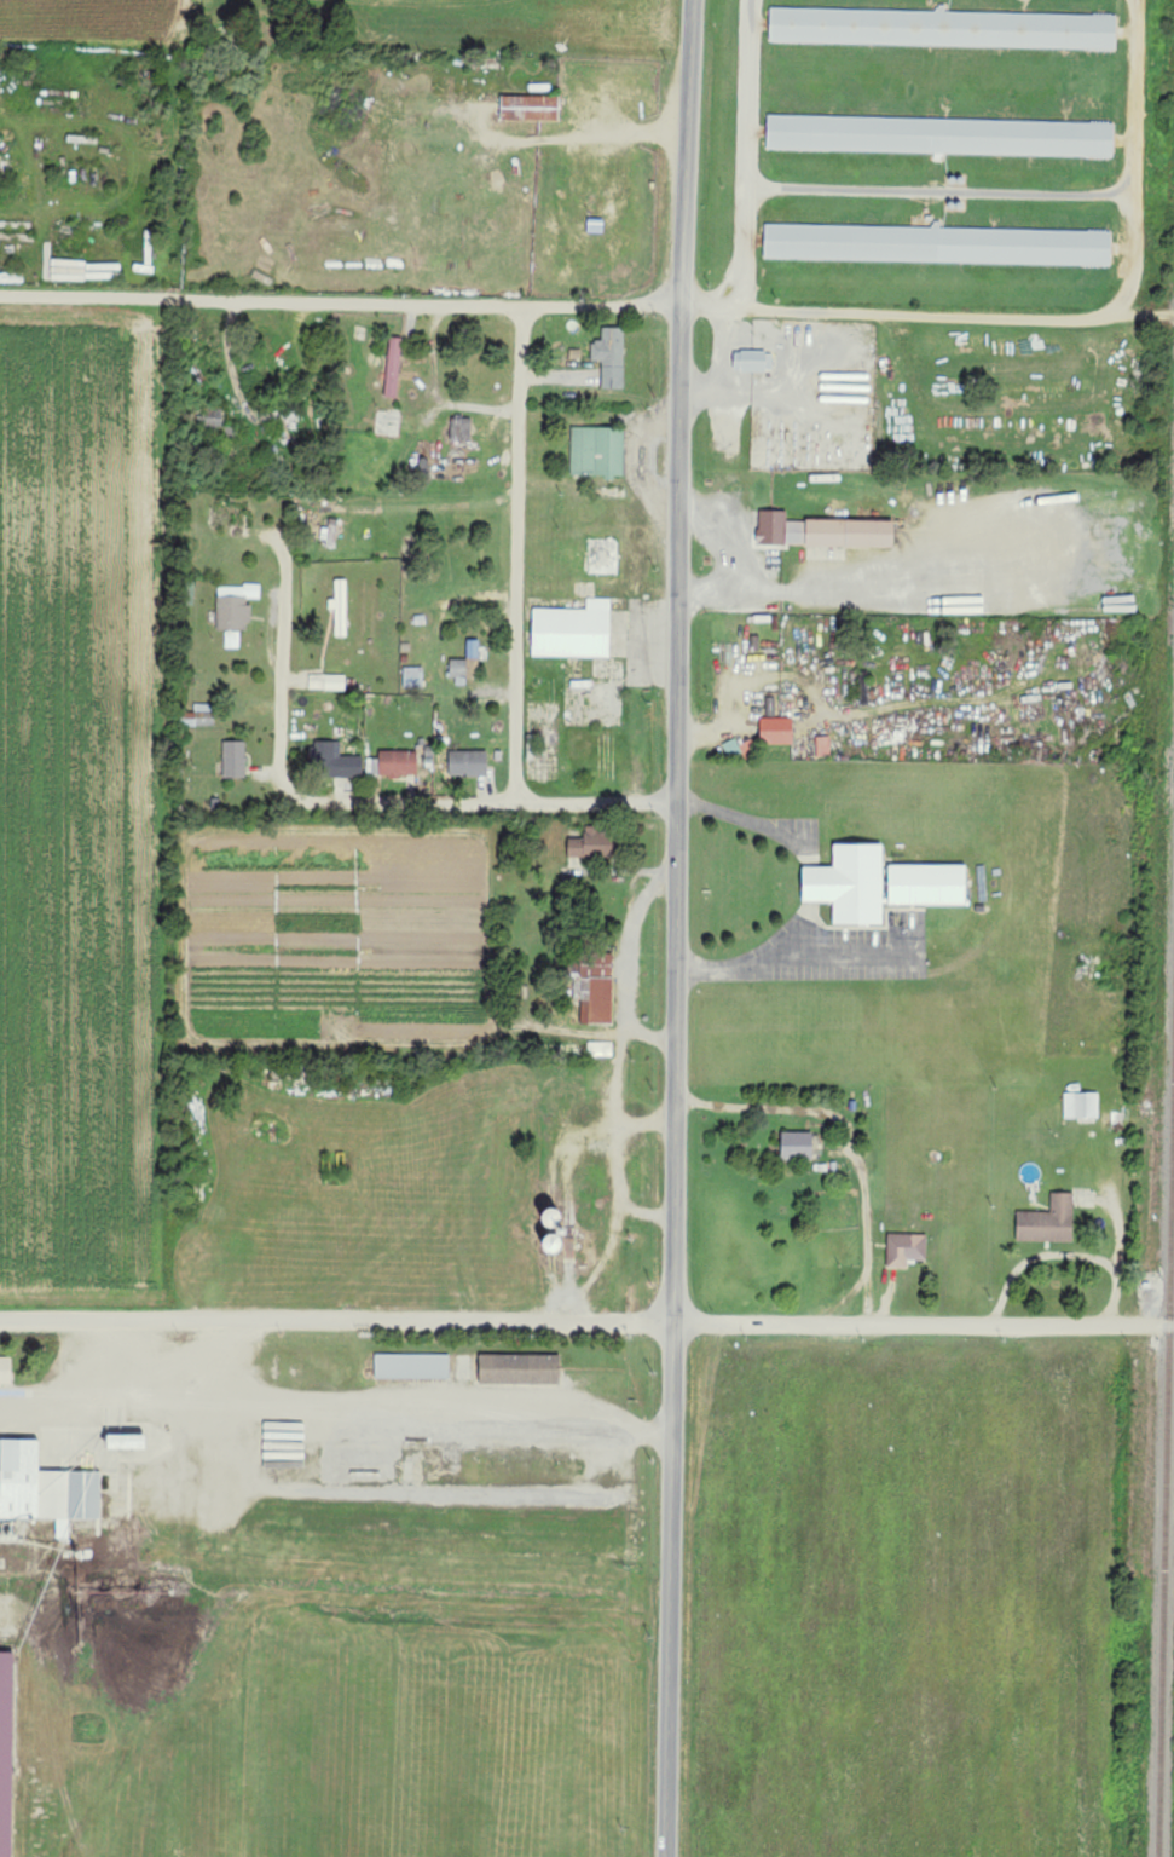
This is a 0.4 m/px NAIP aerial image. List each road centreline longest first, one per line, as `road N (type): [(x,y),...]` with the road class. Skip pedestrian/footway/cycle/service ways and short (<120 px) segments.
road 1 (primary): [(667,1856),(681,387),(692,0)]
road 2 (residential): [(682,299),(620,305),(0,298)]
road 3 (residential): [(675,1323),(0,1319)]
road 4 (residential): [(679,797),(352,806),(307,803),(284,792),(289,558),(273,535)]
road 5 (residential): [(225,1319),(225,1391),(673,1437)]
road 6 (residential): [(1173,1324),(675,1323)]
road 7 (residential): [(520,582),(681,595),(834,584),(924,547)]
road 8 (residential): [(676,1100),(815,1108),(852,1121),(867,1213),(867,1326)]
road 9 (residential): [(0,1414),(81,1401),(129,1369),(134,1319)]
road 10 (residential): [(520,414),(681,420)]
road 11 (residential): [(681,744),(733,732),(756,667)]
road 12 (residential): [(681,387),(803,390)]

